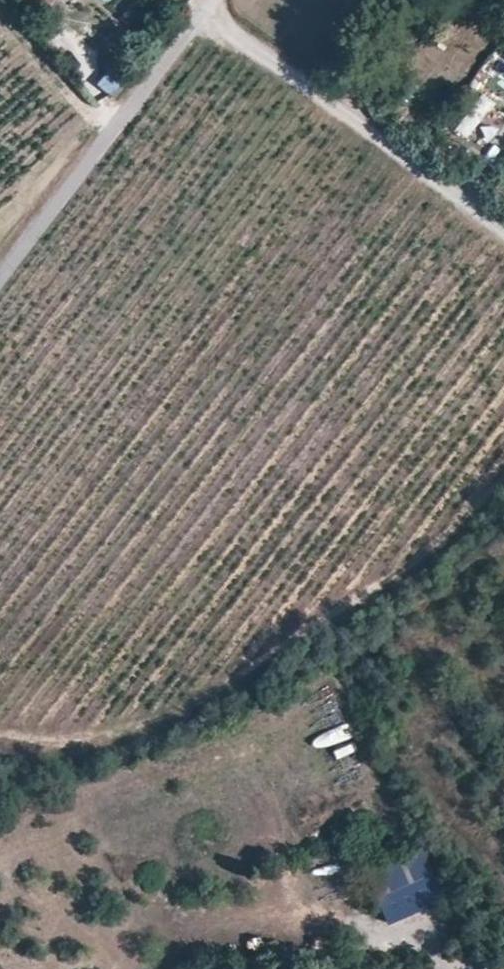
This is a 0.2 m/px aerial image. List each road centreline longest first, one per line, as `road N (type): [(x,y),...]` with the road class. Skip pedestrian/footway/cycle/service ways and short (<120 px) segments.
road 1 (track): [(211,0),(0,268)]

